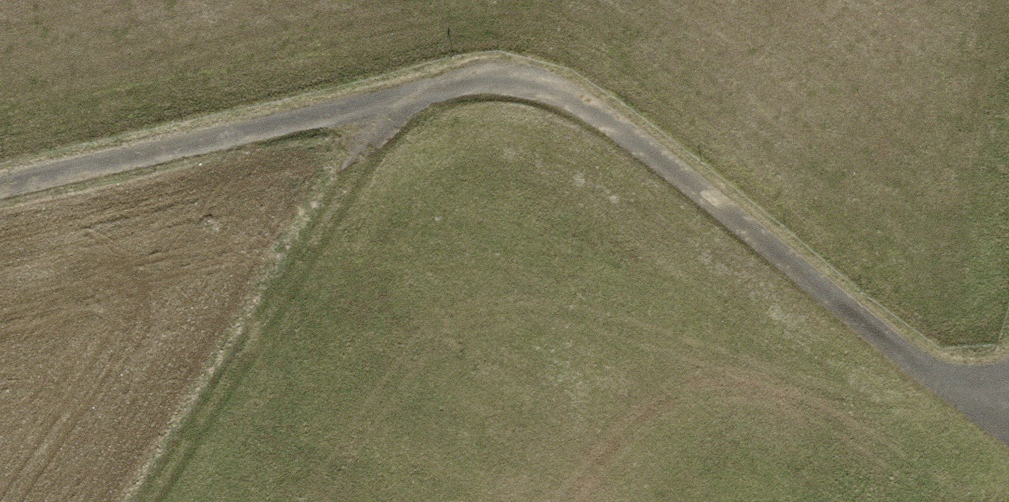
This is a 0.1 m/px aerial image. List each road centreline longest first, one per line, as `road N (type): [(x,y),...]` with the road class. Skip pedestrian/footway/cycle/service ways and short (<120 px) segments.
road 1 (track): [(1008,411),(960,385),(641,125),(513,72),(373,115),(0,195)]
road 2 (track): [(155,501),(373,115)]
road 3 (track): [(1008,177),(997,224),(999,344),(1008,356)]

